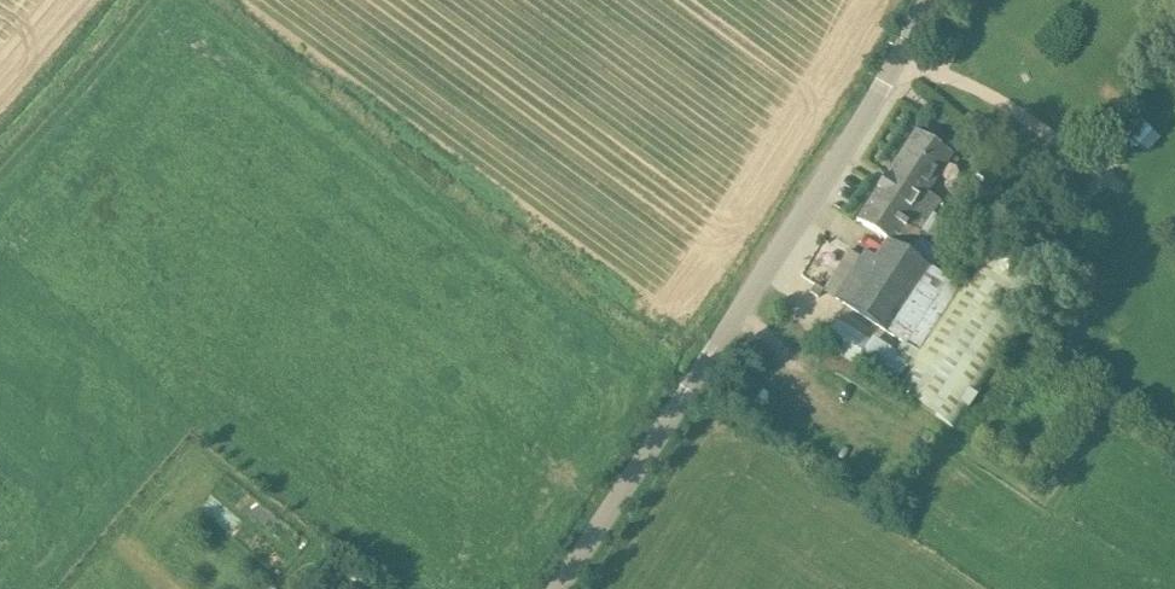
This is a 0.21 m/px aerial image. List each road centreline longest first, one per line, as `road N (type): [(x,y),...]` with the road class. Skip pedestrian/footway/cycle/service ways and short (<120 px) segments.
road 1 (unclassified): [(560,588),(899,63),(931,0)]

